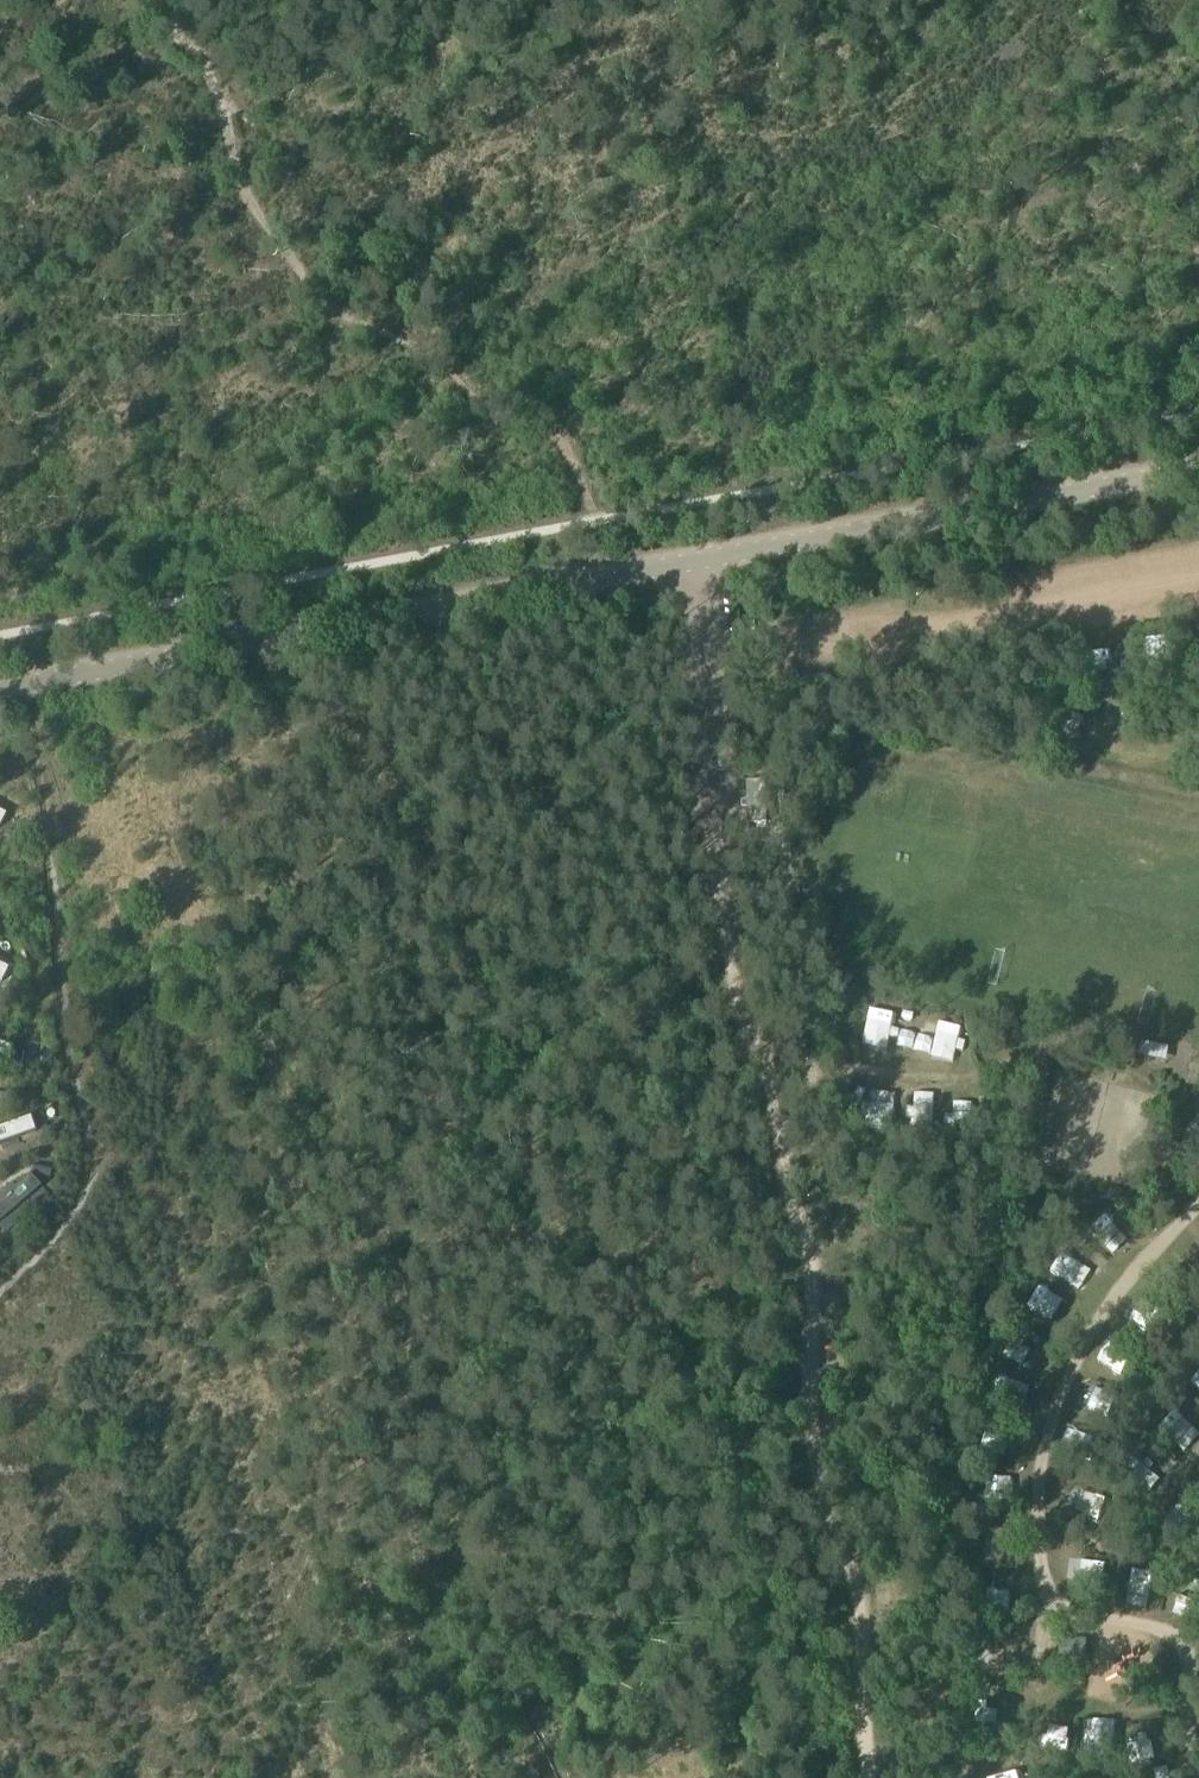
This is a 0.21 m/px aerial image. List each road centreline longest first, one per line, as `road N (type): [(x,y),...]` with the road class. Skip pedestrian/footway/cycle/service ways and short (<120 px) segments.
road 1 (unclassified): [(0,689),(1198,472)]

